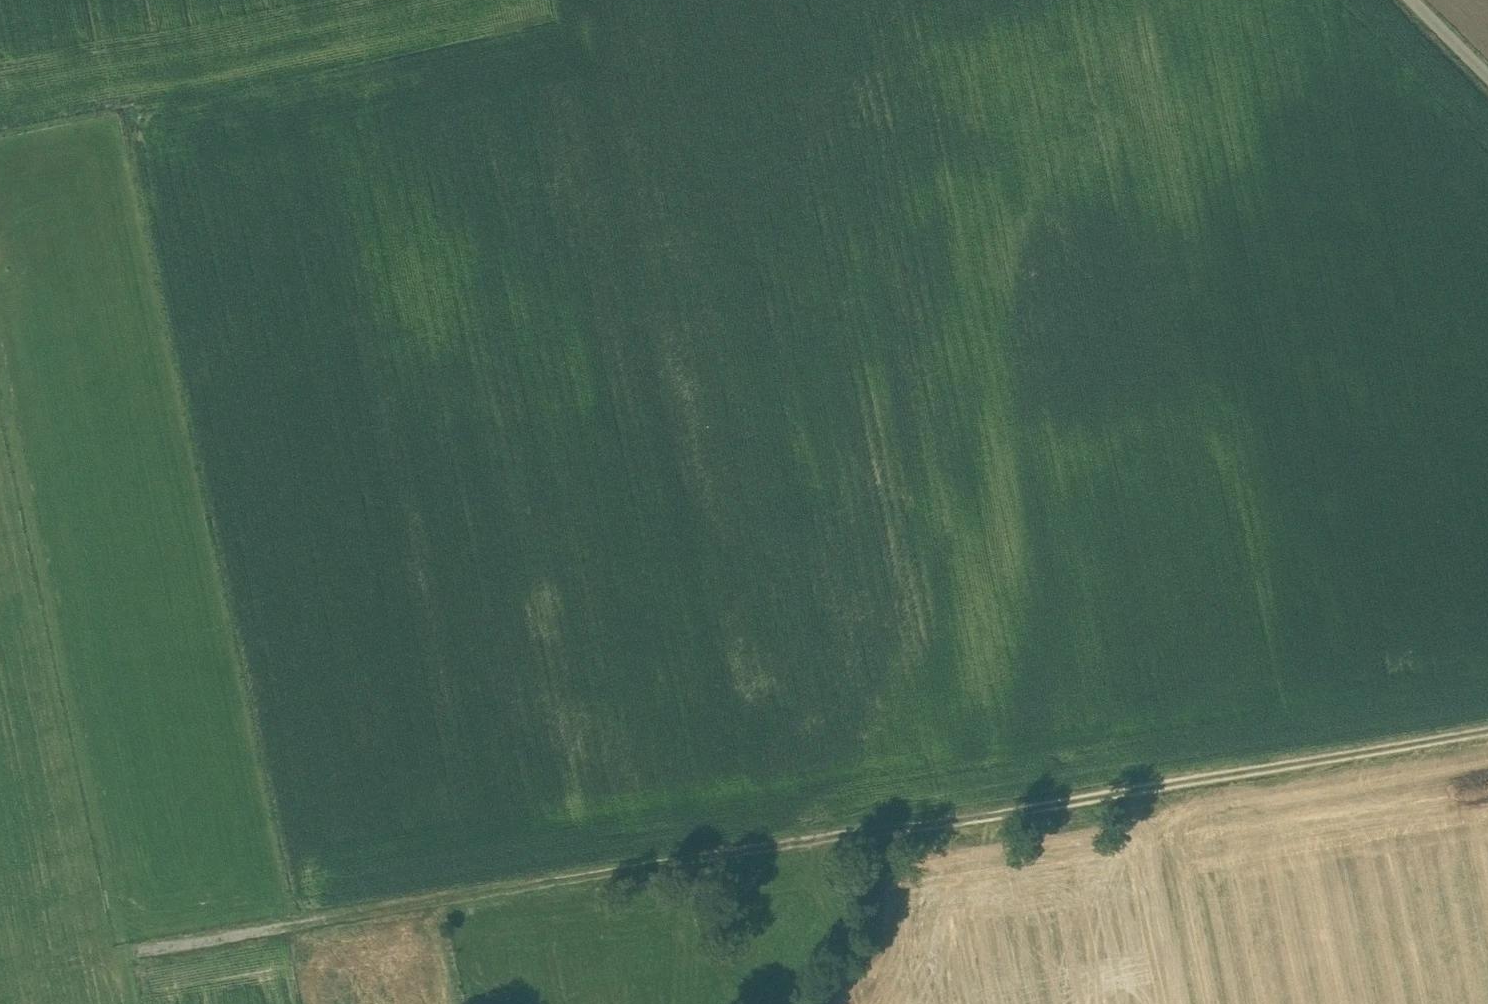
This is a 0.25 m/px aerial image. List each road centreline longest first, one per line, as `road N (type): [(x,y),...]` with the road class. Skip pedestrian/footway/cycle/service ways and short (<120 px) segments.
road 1 (track): [(1487,732),(713,860)]
road 2 (track): [(119,958),(713,860)]

